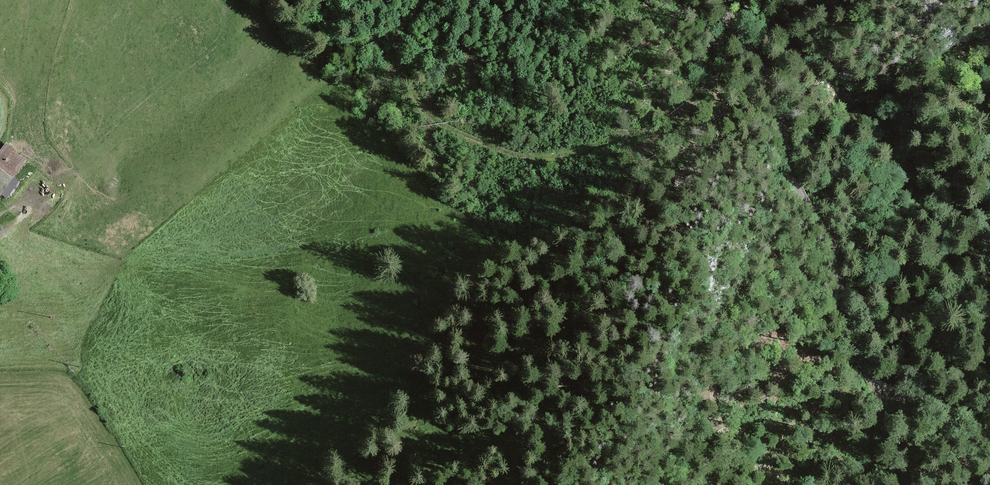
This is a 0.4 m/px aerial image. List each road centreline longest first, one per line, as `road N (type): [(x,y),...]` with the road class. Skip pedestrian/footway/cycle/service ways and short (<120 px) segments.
road 1 (track): [(721,0),(736,40),(766,78),(790,178),(833,250),(846,321),(870,382),(883,393),(969,414),(989,438)]
road 2 (track): [(0,214),(108,147),(284,0)]
road 3 (track): [(426,0),(405,24),(402,60),(417,99),(447,127),(540,158),(641,133)]

